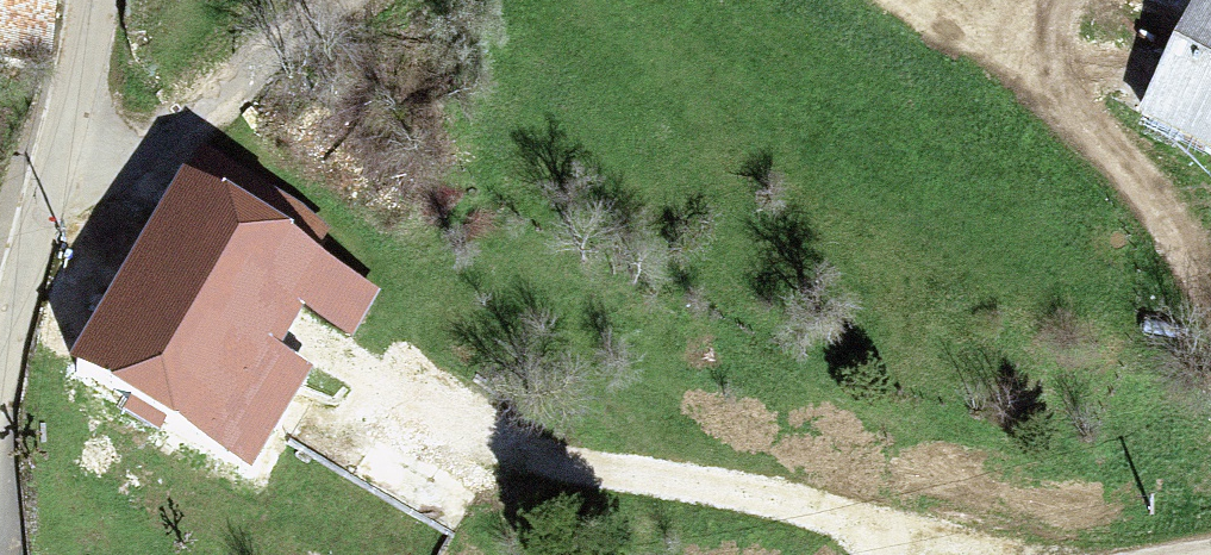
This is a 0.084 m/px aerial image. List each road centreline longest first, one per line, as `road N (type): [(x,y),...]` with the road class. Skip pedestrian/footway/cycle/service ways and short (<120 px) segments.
road 1 (residential): [(0,386),(99,0)]
road 2 (track): [(1062,0),(1048,17),(1059,61),(1092,126),(1149,195),(1191,266),(1210,282)]
road 3 (track): [(66,145),(170,133),(355,0)]
road 4 (track): [(928,0),(1048,17)]

